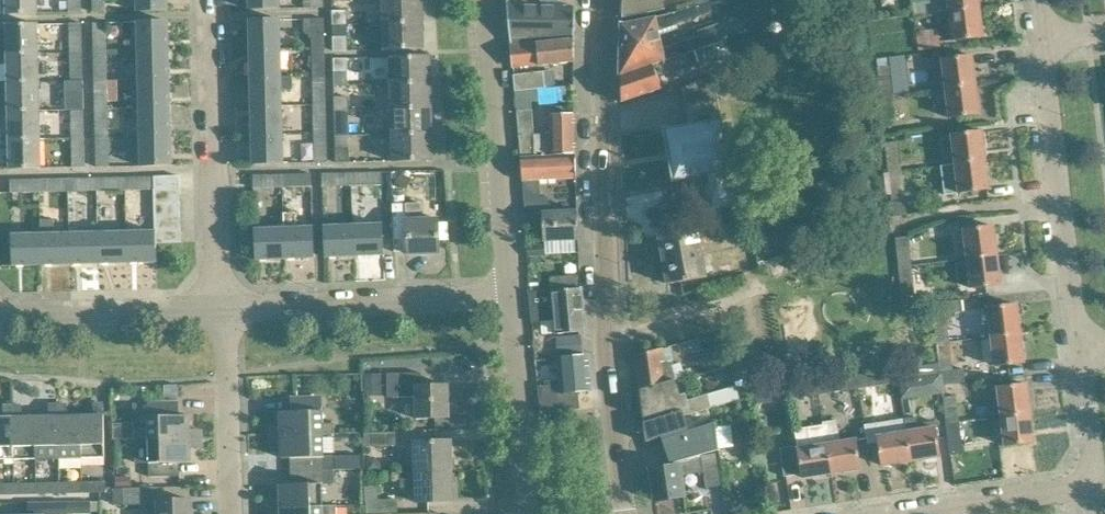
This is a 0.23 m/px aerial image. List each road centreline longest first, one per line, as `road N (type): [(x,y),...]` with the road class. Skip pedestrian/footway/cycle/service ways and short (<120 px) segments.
road 1 (tertiary): [(625,513),(604,332),(602,0)]
road 2 (residential): [(1080,352),(1041,40)]
road 3 (residential): [(215,306),(211,0)]
road 4 (residential): [(486,0),(512,298)]
road 5 (residential): [(228,306),(512,298)]
road 6 (residential): [(512,298),(528,513)]
road 7 (residential): [(0,312),(215,306)]
road 8 (residential): [(233,513),(228,306)]
road 9 (residential): [(912,513),(1099,486)]
road 10 (residential): [(1099,486),(1080,352)]

